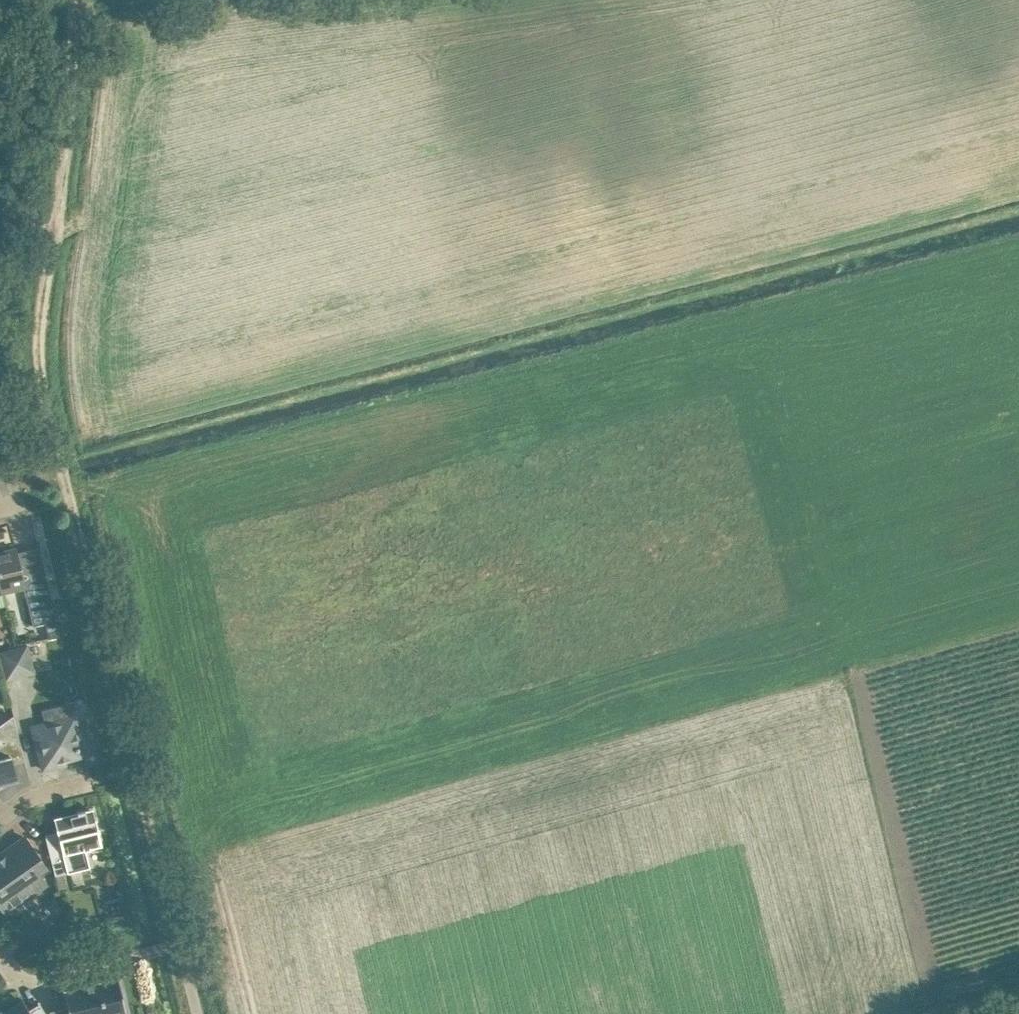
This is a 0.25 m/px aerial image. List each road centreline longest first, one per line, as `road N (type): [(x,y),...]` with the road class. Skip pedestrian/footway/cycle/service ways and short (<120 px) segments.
road 1 (track): [(73,0),(74,80),(44,334),(46,403),(181,944)]

